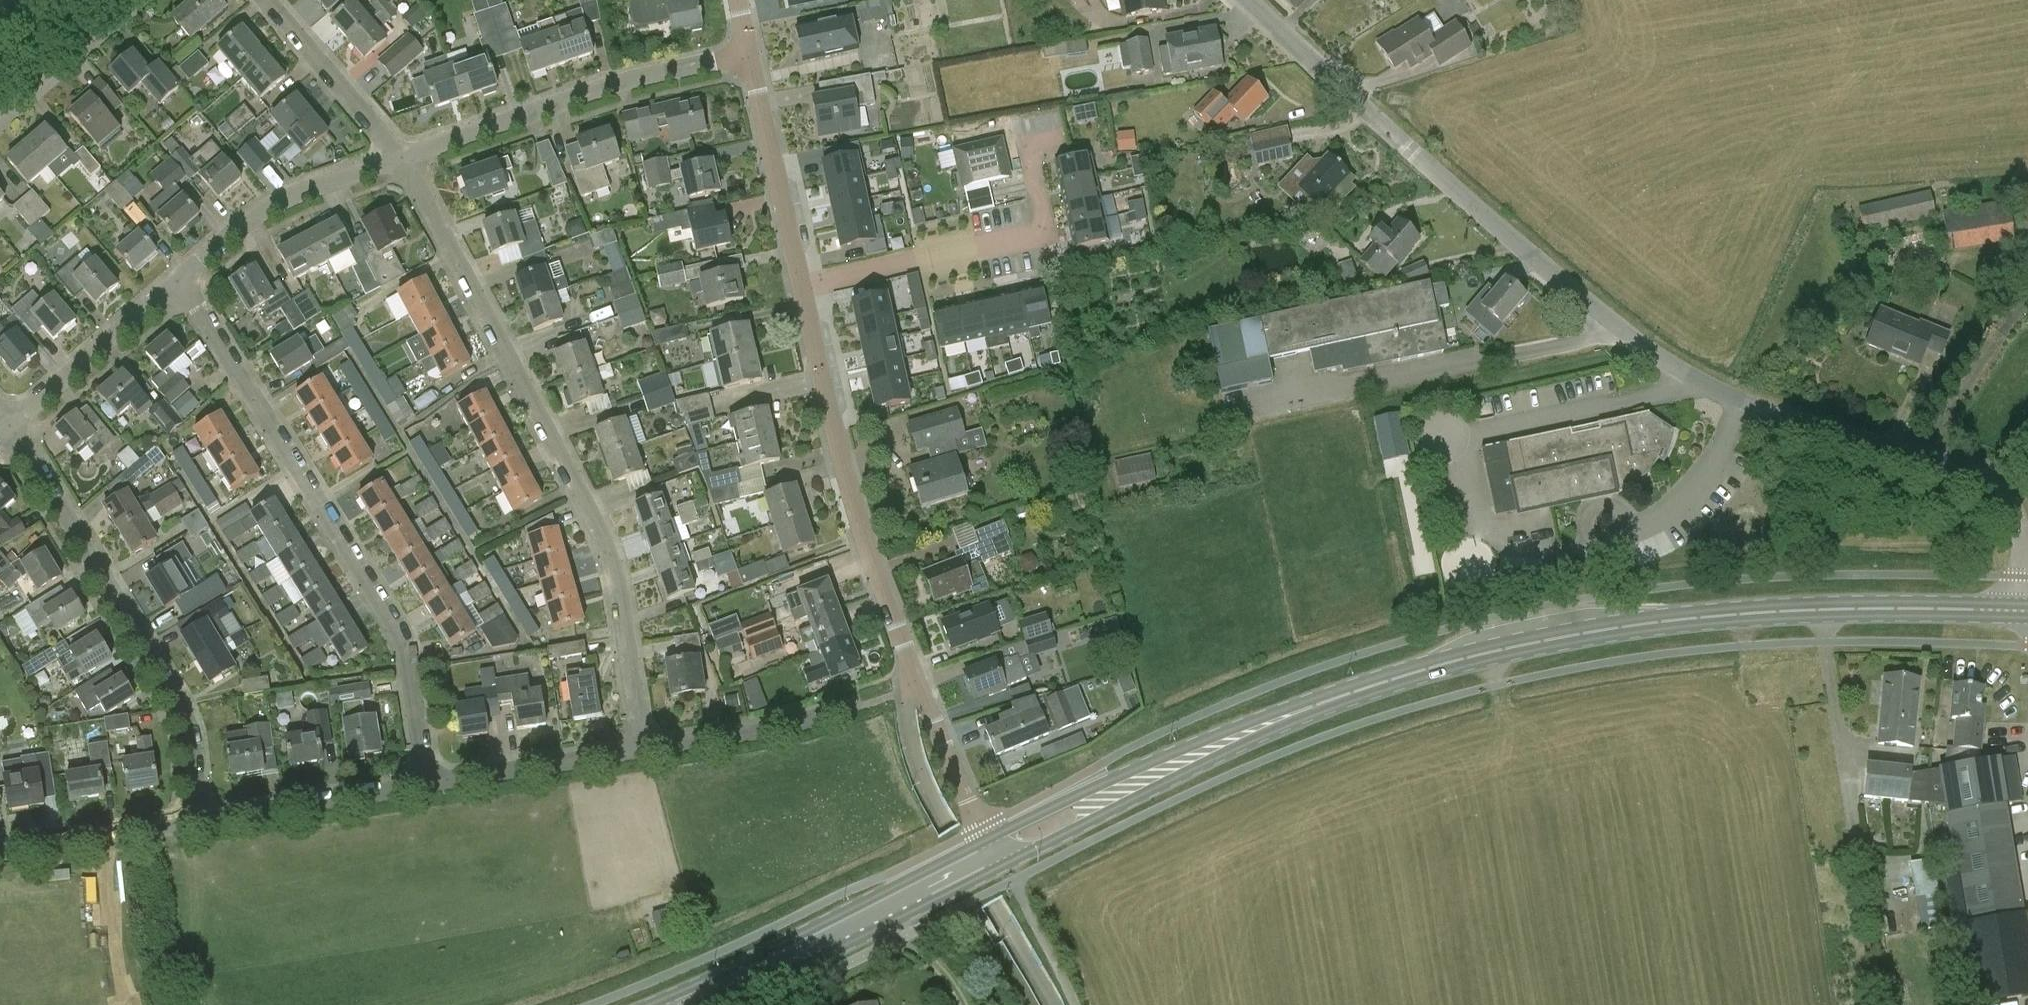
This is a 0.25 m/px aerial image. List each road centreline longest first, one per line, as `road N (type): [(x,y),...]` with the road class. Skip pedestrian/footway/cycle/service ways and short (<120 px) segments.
road 1 (primary): [(995,853),(1270,722),(1453,661),(1674,620),(1784,611),(2027,612)]
road 2 (residential): [(2027,572),(2020,527),(1996,488),(1958,468),(1742,403),(1662,361),(1410,152),(1247,0)]
road 3 (residential): [(641,751),(603,542),(401,160)]
road 4 (residential): [(995,853),(916,680),(862,534),(801,289)]
road 5 (residential): [(426,786),(401,639),(180,282)]
road 6 (residential): [(199,820),(185,715),(10,428)]
road 7 (residential): [(401,160),(603,89),(751,55)]
road 8 (primary): [(676,1004),(995,853)]
road 9 (residential): [(1028,147),(1046,231),(801,289)]
road 10 (residential): [(180,282),(275,203),(401,160)]
road 11 (residential): [(801,289),(751,55)]
road 12 (residential): [(199,820),(426,786)]
road 13 (residential): [(10,428),(180,282)]
road 14 (residential): [(426,786),(641,751)]
road 15 (residential): [(401,160),(265,0)]
road 16 (residential): [(641,751),(840,710)]
road 17 (residential): [(0,852),(199,820)]
road 18 (residential): [(0,122),(142,0)]

